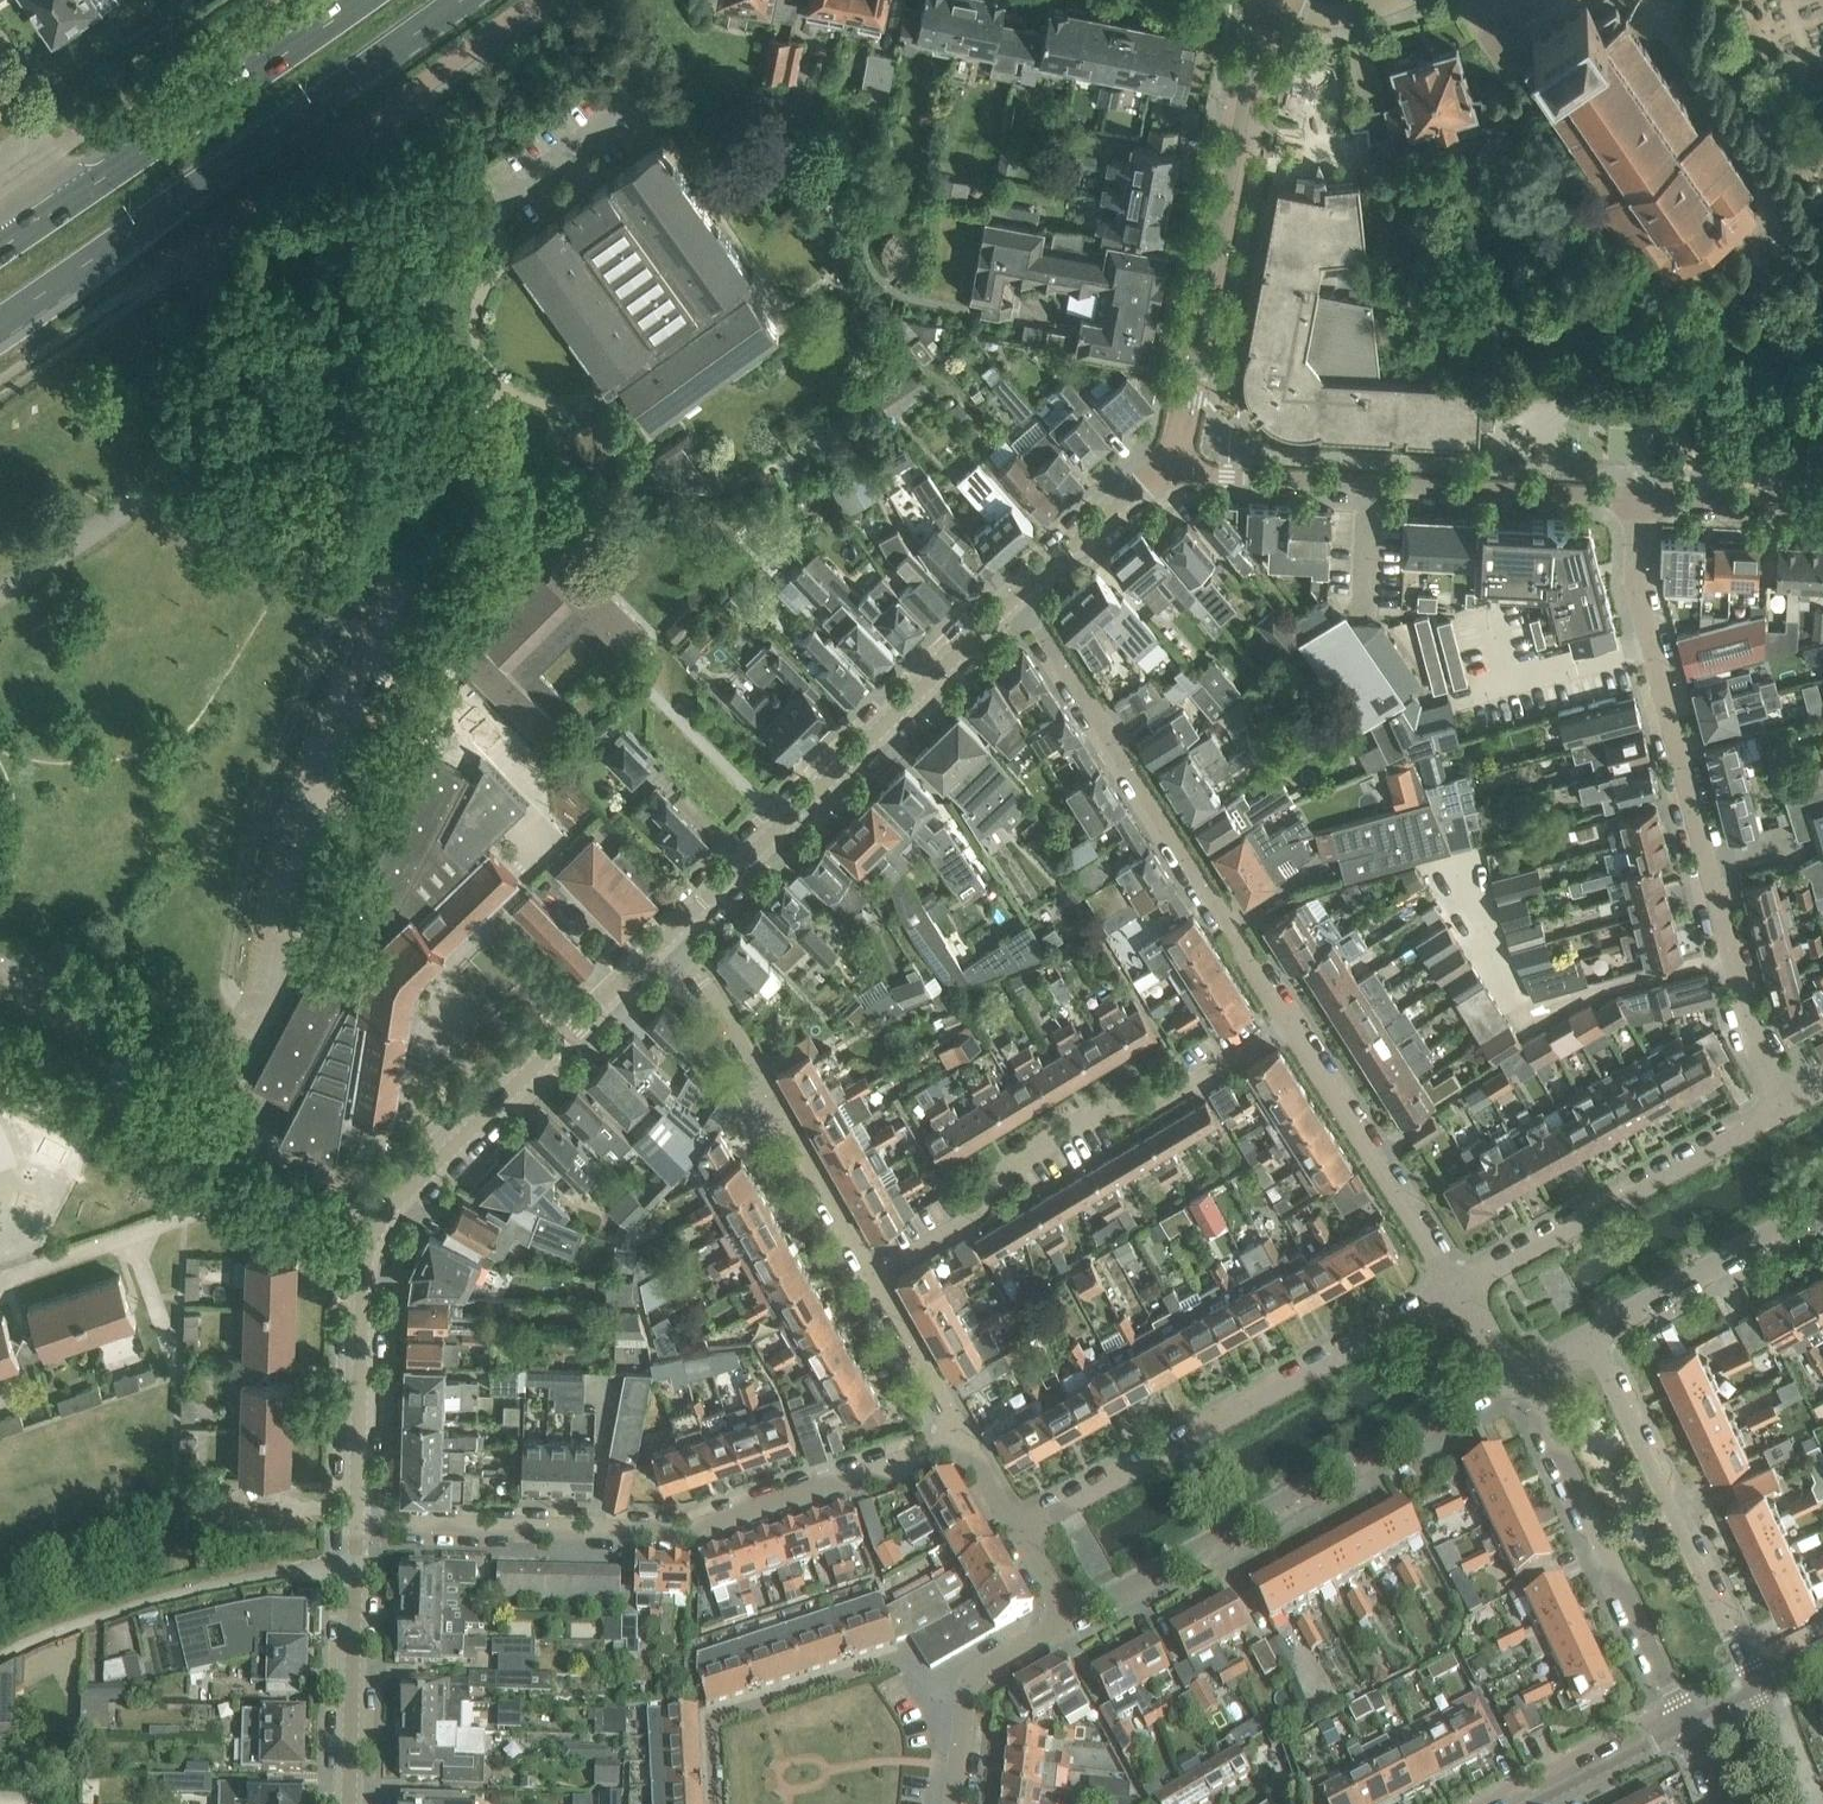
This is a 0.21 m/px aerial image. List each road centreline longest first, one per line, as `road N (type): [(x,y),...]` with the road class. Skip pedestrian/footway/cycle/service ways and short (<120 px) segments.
road 1 (unclassified): [(357,1522),(363,1288),(369,1245),(384,1216),(671,933)]
road 2 (residential): [(1789,1104),(1751,1029),(1647,630),(1641,499)]
road 3 (residential): [(357,1522),(683,1533),(965,1440)]
road 4 (primary): [(0,324),(457,0)]
road 5 (residential): [(1291,1027),(1020,593)]
road 6 (residential): [(1070,1622),(1517,1376)]
road 7 (residential): [(1456,1288),(1016,1529)]
road 8 (residential): [(871,1276),(985,1208),(1008,1166),(1102,1109),(1157,1106),(1291,1027)]
road 9 (unclassified): [(671,933),(1020,593)]
road 10 (residential): [(1262,0),(1173,465)]
road 11 (residential): [(1173,465),(1228,477),(1641,499)]
road 12 (residential): [(192,250),(536,0)]
road 13 (residential): [(871,1276),(671,933)]
road 14 (residential): [(1755,1692),(1588,1334)]
road 15 (residential): [(1517,1376),(1686,1727)]
road 16 (residential): [(1789,1104),(1456,1288)]
road 17 (residential): [(719,1803),(713,1720),(893,1659),(930,1681),(969,1687)]
road 18 (primary): [(355,0),(73,191)]
road 19 (residential): [(1456,1288),(1291,1027)]
road 20 (unclassified): [(349,1803),(357,1522)]
road 21 (residential): [(1588,1334),(1822,1205)]
road 22 (unclassified): [(1020,593),(1173,465)]
road 23 (residential): [(965,1440),(871,1276)]
road 24 (residential): [(1641,499),(1822,507)]
road 25 (unclassified): [(1537,1803),(1686,1727)]
road 26 (residential): [(969,1687),(1070,1622)]
road 27 (residential): [(1800,1803),(1755,1692)]

